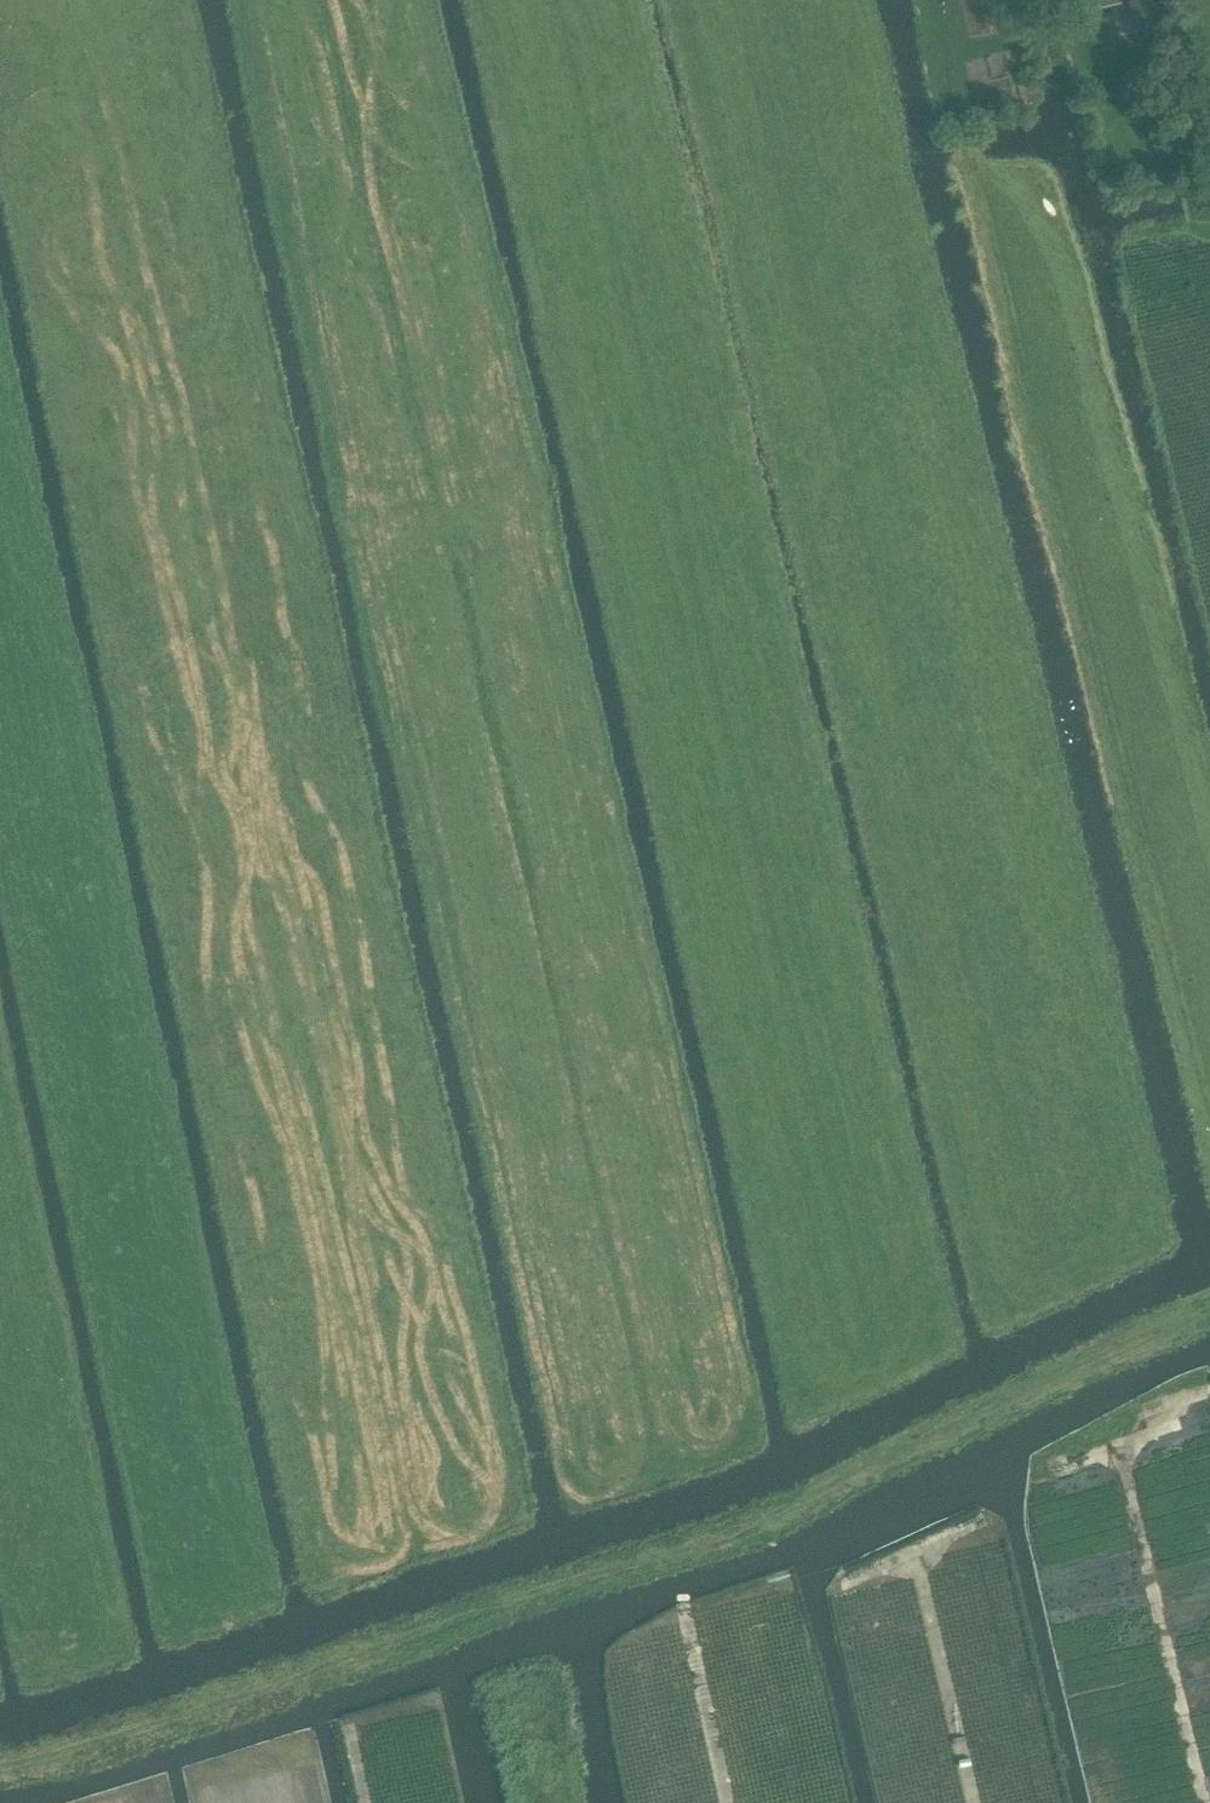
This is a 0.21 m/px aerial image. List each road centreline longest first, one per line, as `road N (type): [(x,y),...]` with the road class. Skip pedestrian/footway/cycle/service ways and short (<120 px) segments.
road 1 (track): [(728,1802),(685,1615)]

